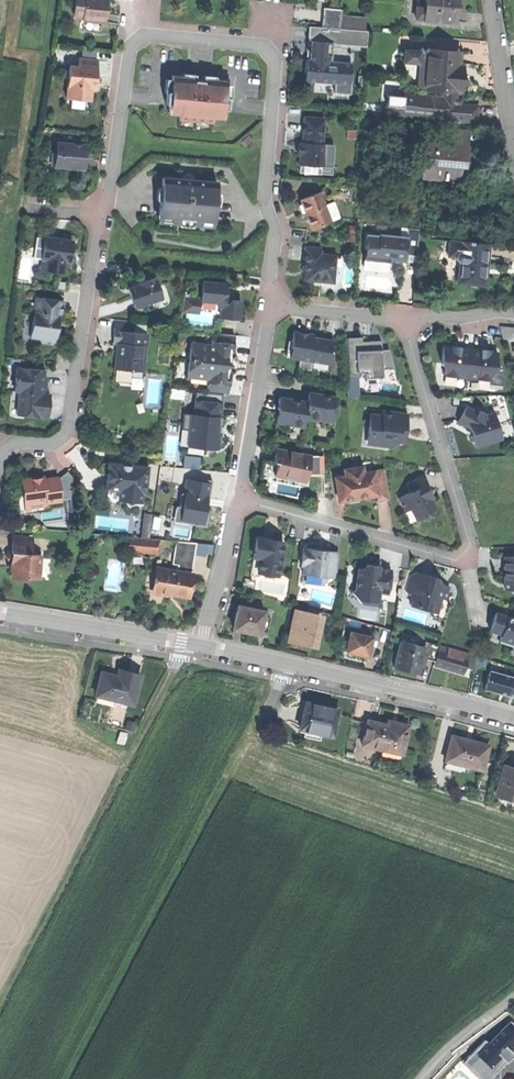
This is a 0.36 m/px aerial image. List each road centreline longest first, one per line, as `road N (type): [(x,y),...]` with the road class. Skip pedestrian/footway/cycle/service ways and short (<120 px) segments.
road 1 (residential): [(267,305),(277,239),(265,198),(274,63),(261,47),(144,36),(130,53),(69,431),(52,446),(18,445),(0,458)]
road 2 (residential): [(239,501),(465,557),(471,546),(404,317)]
road 3 (track): [(182,643),(0,999)]
road 4 (residential): [(200,645),(513,718)]
road 5 (residential): [(0,613),(200,645)]
road 6 (residential): [(239,501),(267,305)]
road 7 (residential): [(200,645),(239,501)]
road 8 (residential): [(404,317),(267,305)]
road 9 (residential): [(418,1078),(513,994)]

